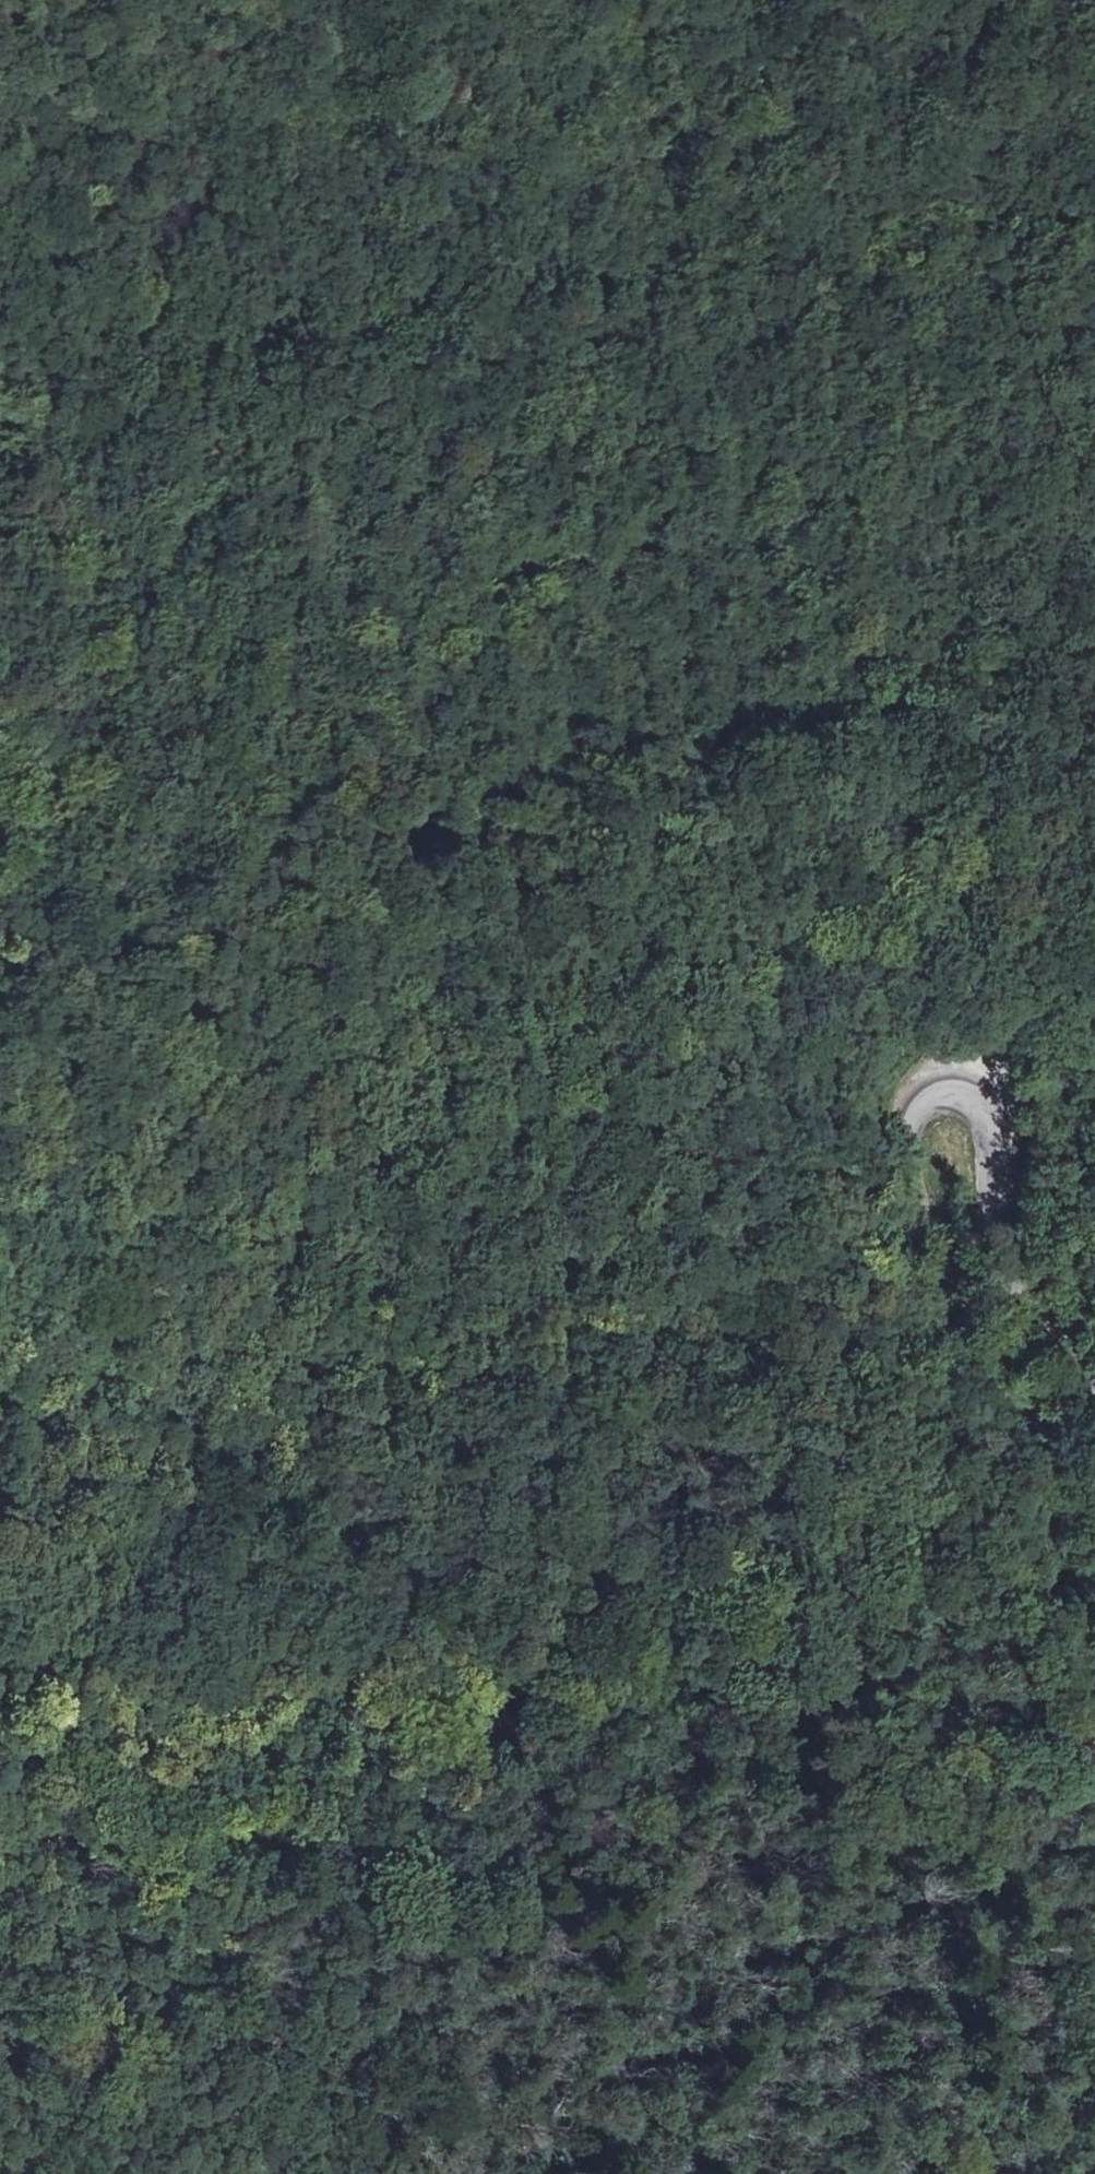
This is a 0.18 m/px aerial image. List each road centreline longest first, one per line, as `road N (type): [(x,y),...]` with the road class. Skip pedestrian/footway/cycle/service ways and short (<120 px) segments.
road 1 (unclassified): [(1094,1439),(1026,1325),(1007,1273),(995,1125),(972,1091),(940,1084),(915,1110),(911,1163),(933,1245),(1024,1442),(1034,1627),(1094,1766)]

